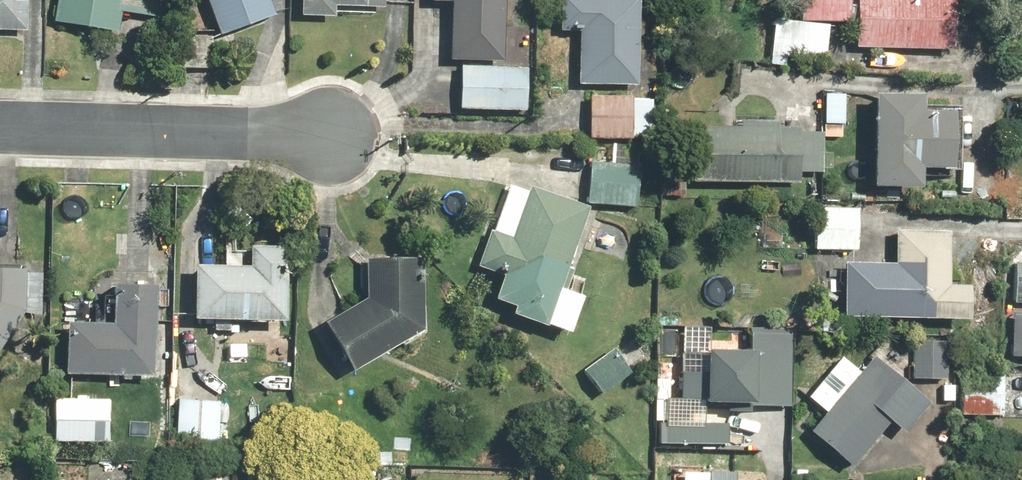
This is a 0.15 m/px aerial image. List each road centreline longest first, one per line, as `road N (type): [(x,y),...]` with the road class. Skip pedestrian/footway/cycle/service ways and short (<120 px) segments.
road 1 (residential): [(0,124),(333,132)]

